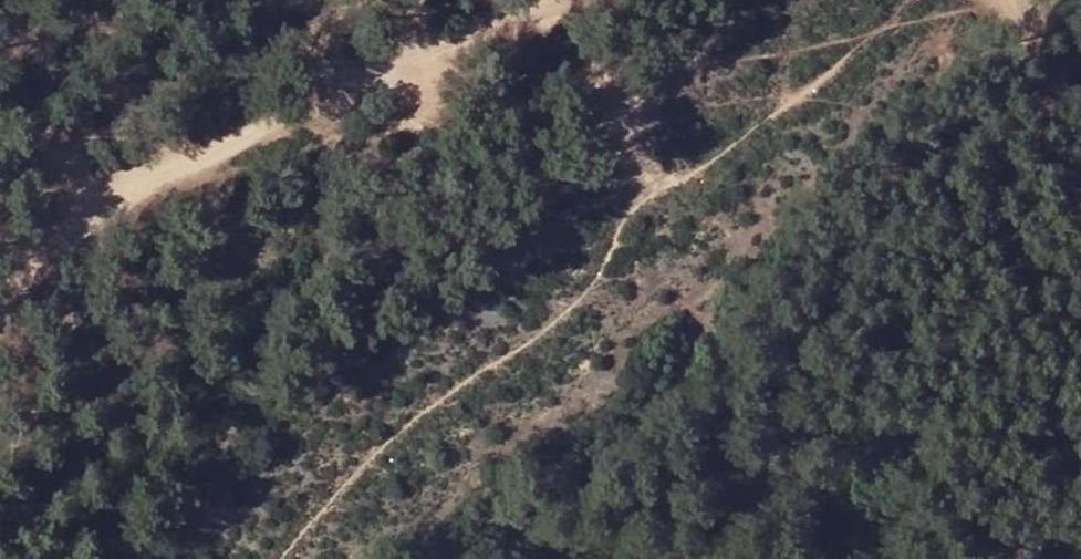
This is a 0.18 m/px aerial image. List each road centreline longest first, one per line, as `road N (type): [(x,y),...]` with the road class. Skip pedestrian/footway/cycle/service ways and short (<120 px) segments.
road 1 (track): [(566,0),(513,32),(346,99),(145,201),(0,331)]
road 2 (track): [(1080,146),(1050,63),(1005,0)]
road 3 (track): [(145,201),(0,147)]

